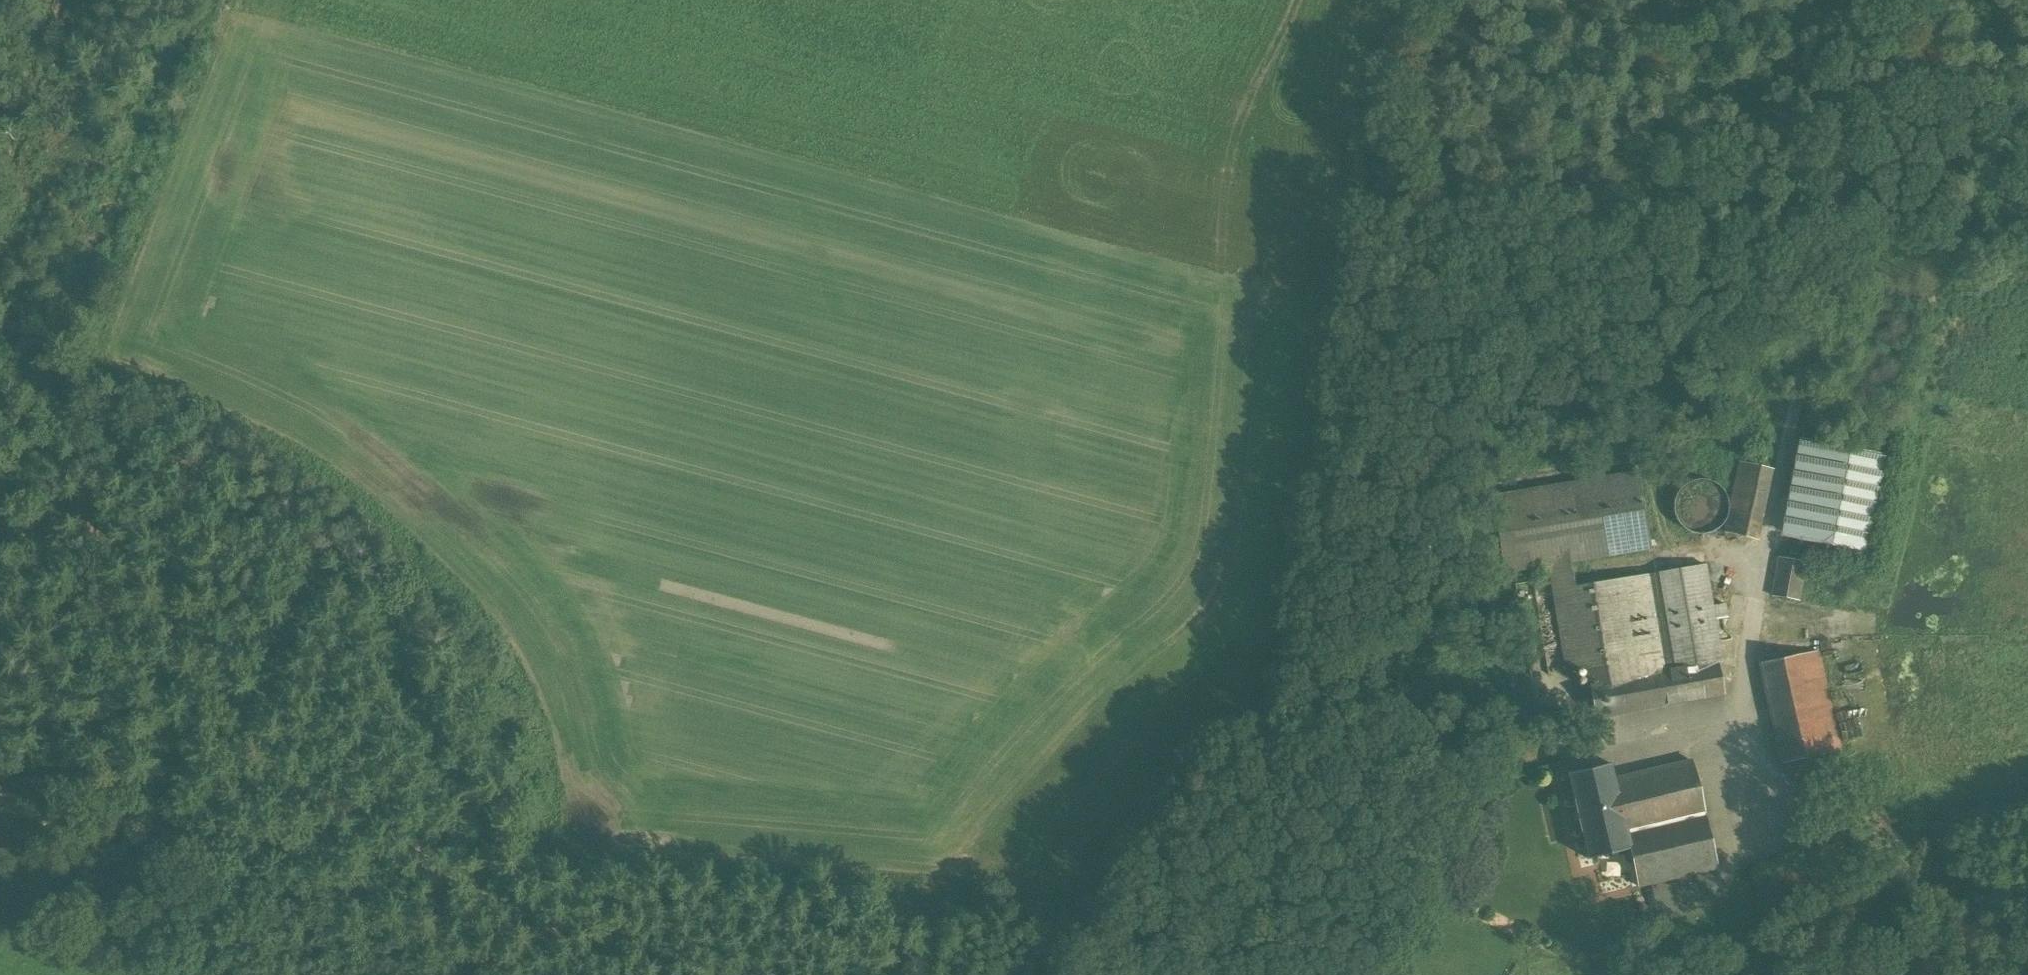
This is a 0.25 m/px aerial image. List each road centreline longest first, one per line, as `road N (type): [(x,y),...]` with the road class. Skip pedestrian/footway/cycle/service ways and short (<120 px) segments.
road 1 (track): [(1776,433),(1867,0)]
road 2 (unclassified): [(2024,974),(1831,815),(1769,748)]
road 3 (track): [(1778,486),(1747,612),(1743,699),(1769,748)]

